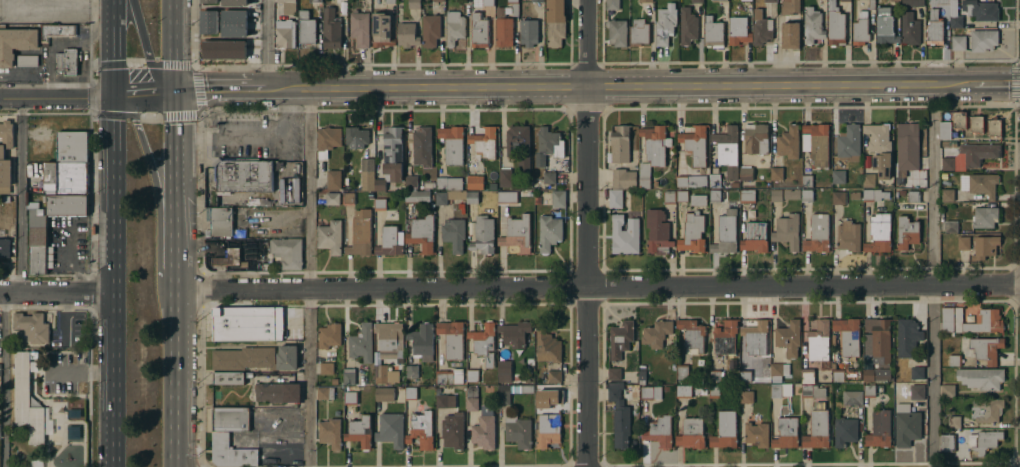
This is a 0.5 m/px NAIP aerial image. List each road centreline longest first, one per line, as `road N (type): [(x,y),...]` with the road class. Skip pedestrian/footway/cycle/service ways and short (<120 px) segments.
road 1 (residential): [(1019,284),(172,293)]
road 2 (tertiary): [(1019,86),(268,90)]
road 3 (residential): [(587,0),(586,466)]
road 4 (primary): [(114,98),(112,466)]
road 5 (primary): [(172,466),(173,137)]
road 6 (primary): [(170,325),(160,303),(158,197),(149,159),(134,119),(114,98)]

